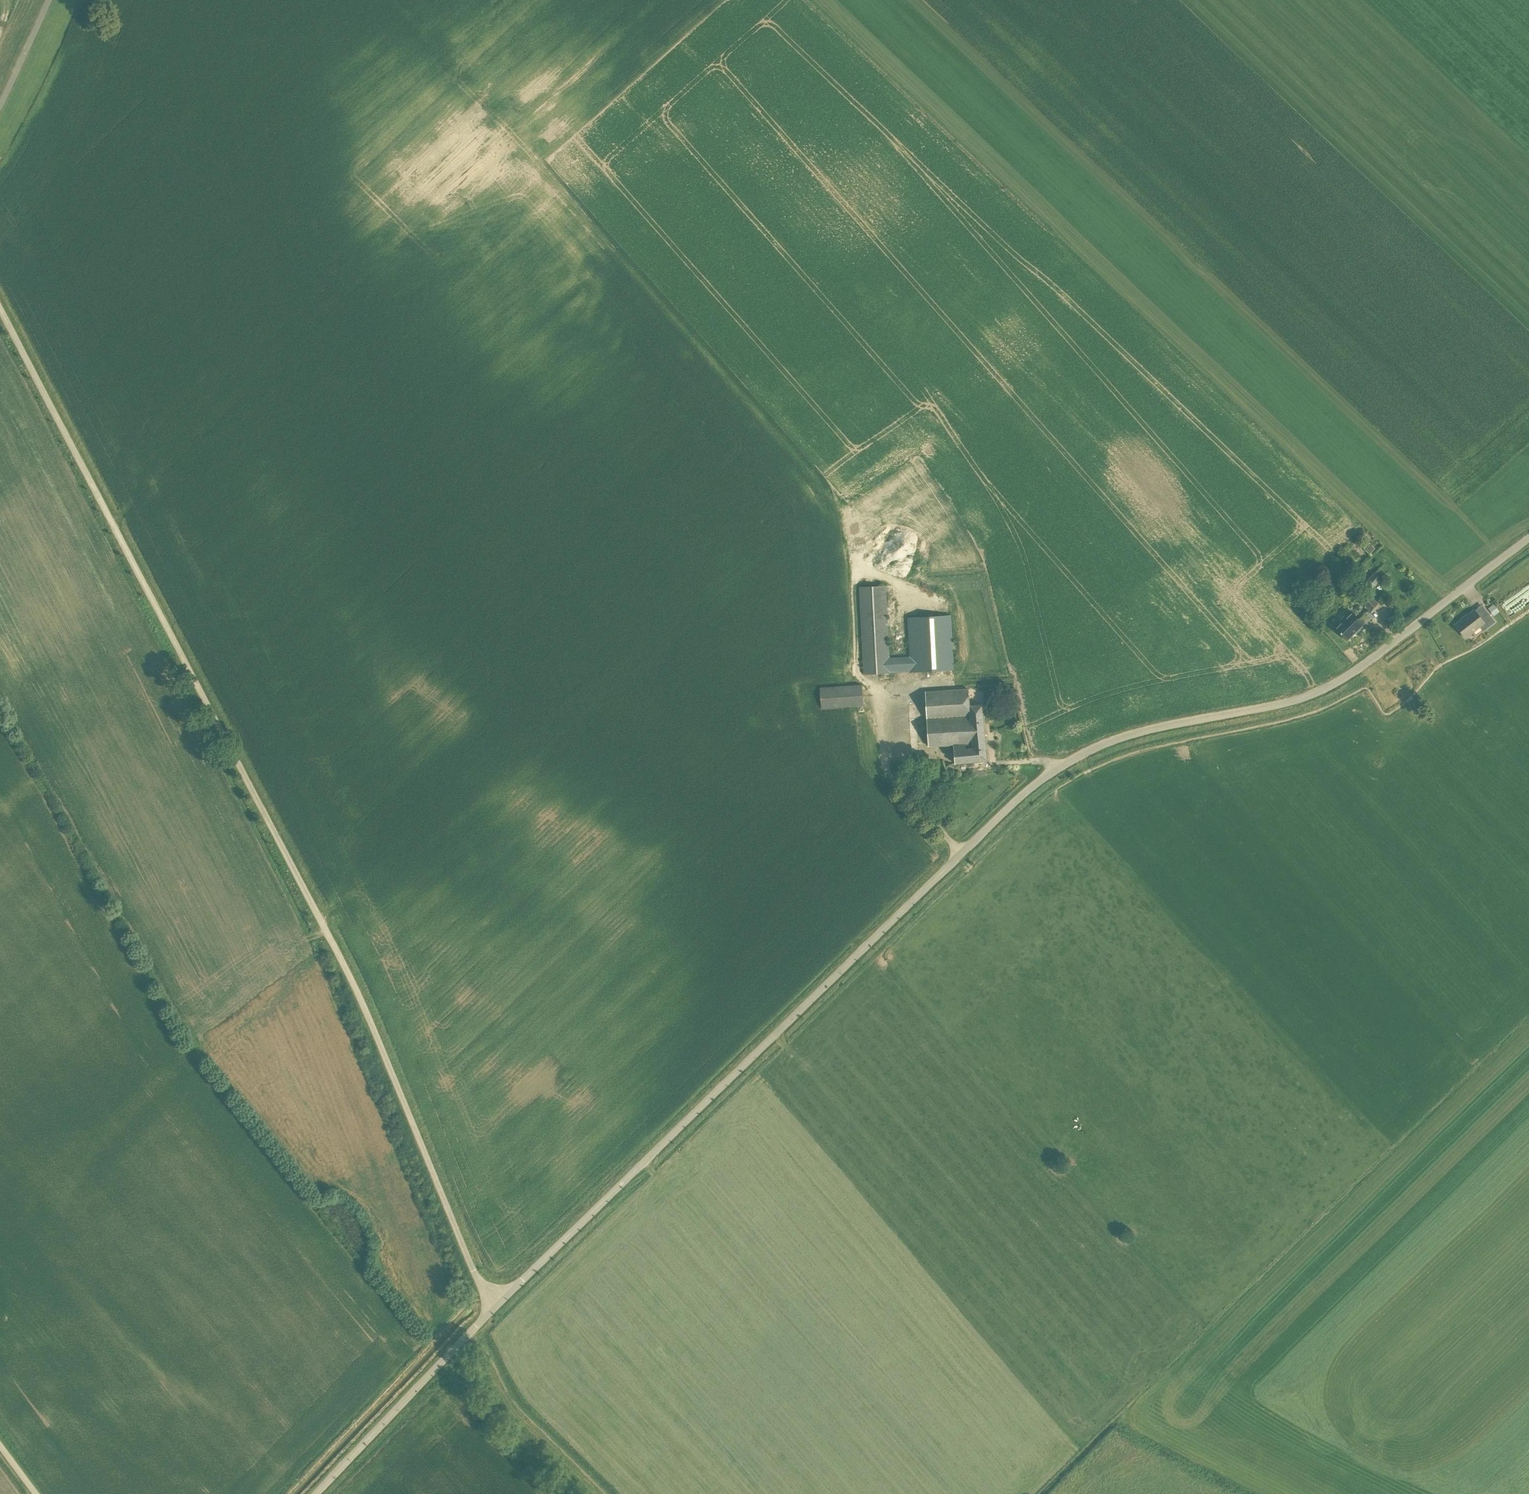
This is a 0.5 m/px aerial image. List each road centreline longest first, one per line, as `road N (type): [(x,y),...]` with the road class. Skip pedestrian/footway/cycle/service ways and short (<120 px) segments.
road 1 (unclassified): [(494,1314),(1045,779),(1107,744),(1273,709),(1352,676),(1528,543)]
road 2 (unclassified): [(494,1314),(361,1000),(0,311)]
road 3 (track): [(394,0),(847,513),(857,677),(882,690)]
road 4 (unclassified): [(320,1493),(494,1314)]

